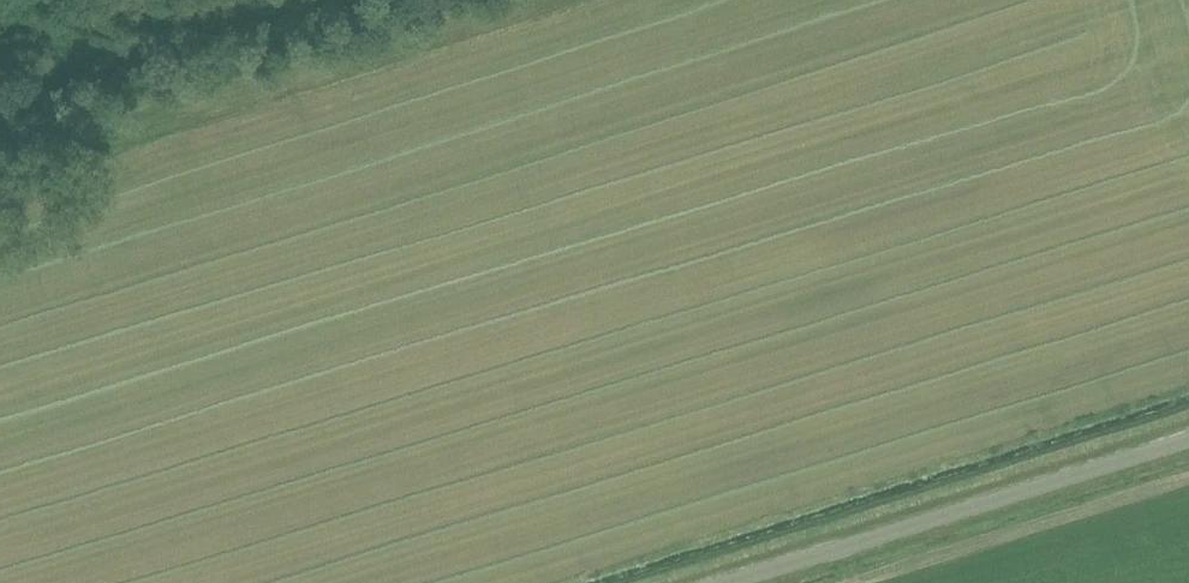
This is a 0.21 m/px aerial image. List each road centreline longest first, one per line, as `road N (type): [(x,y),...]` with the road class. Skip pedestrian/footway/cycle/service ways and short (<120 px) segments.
road 1 (unclassified): [(717,582),(1188,436)]

